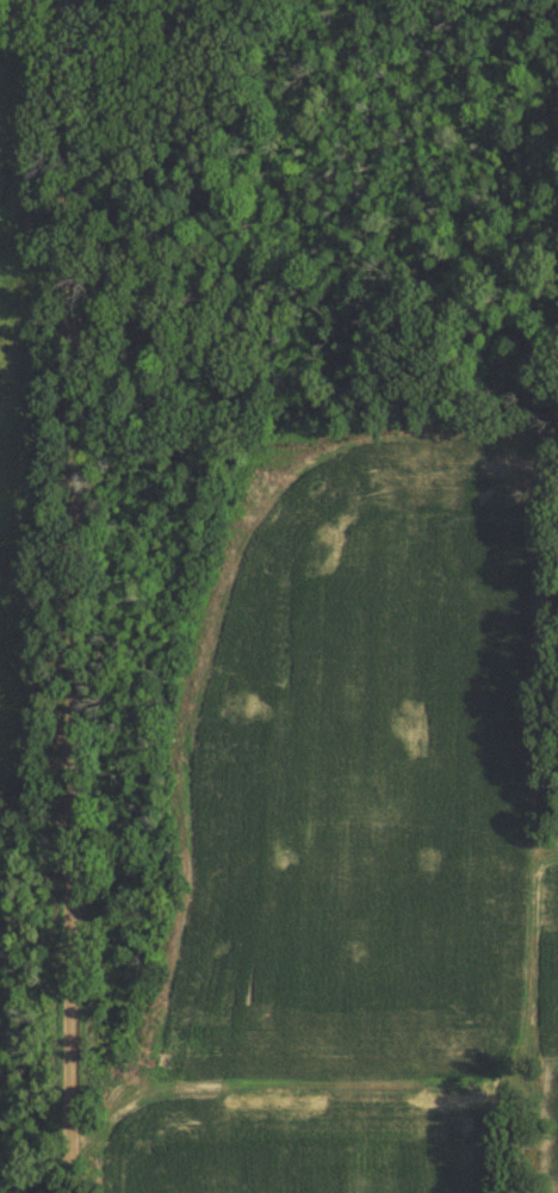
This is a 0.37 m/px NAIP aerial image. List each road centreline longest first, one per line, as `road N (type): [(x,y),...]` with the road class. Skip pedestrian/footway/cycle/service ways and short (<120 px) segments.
road 1 (residential): [(78,1192),(79,0)]

